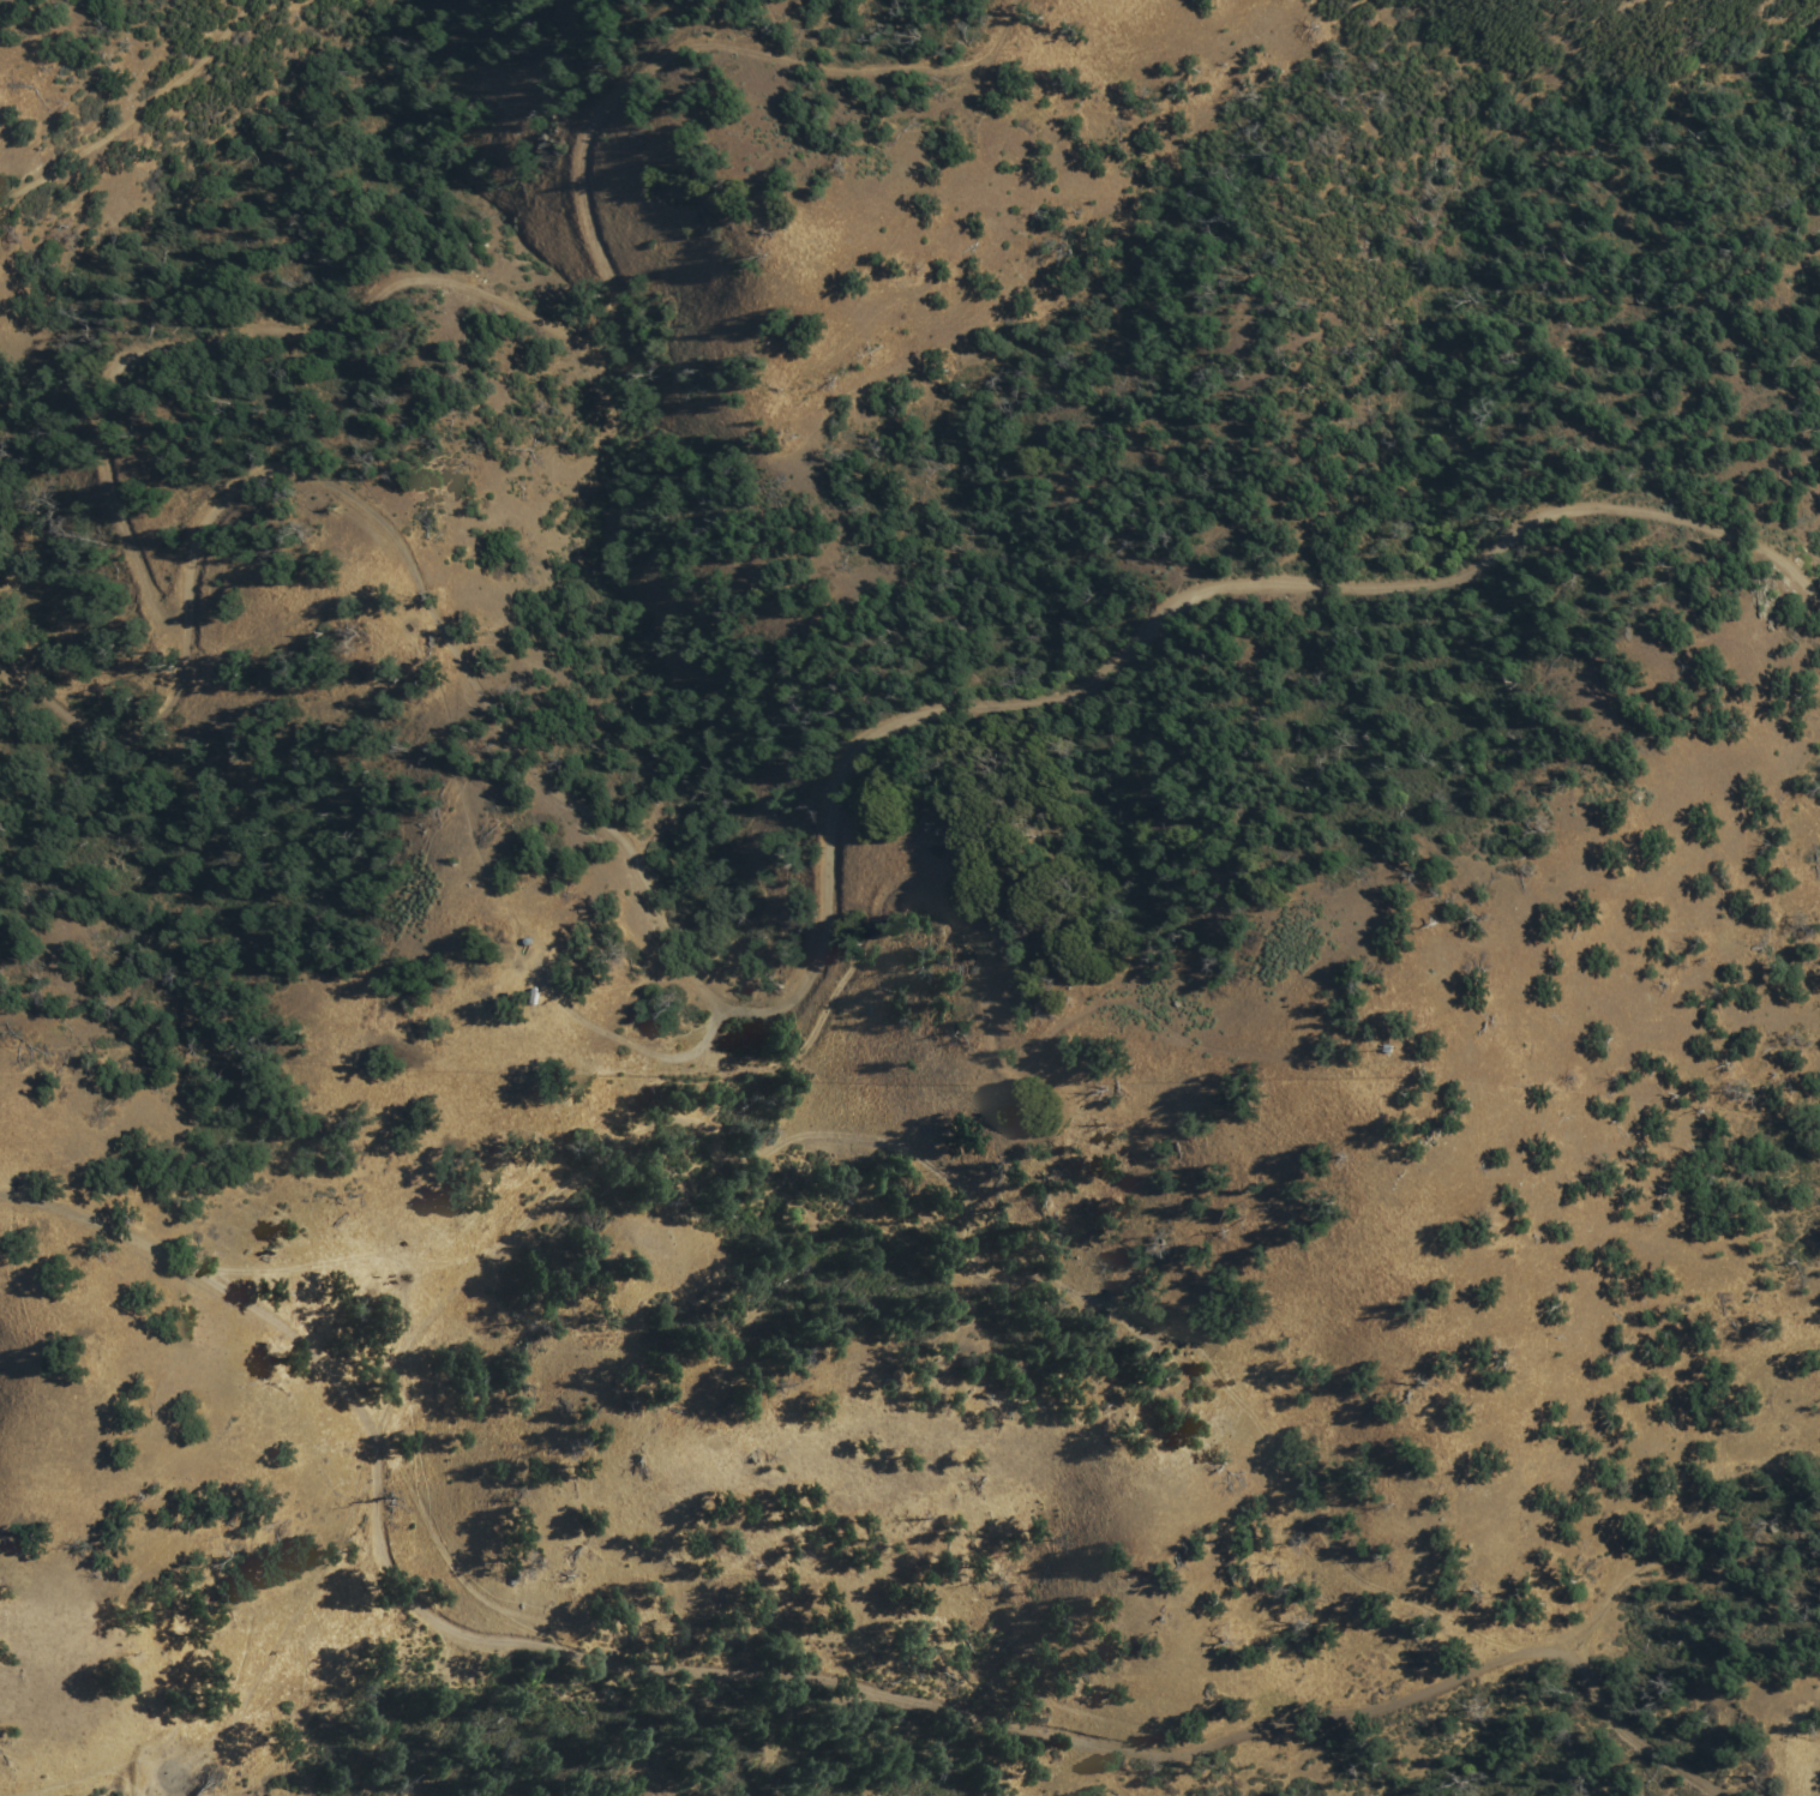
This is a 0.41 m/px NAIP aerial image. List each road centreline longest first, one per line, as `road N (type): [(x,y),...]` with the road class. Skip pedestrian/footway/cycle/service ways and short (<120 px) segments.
road 1 (residential): [(0,1206),(38,1211),(136,1249),(278,1334),(344,1398),(376,1441),(384,1465),(373,1508),(377,1551),(389,1581),(418,1617),(480,1651),(504,1654),(672,1628),(764,1627),(853,1659),(927,1708),(992,1730),(1181,1743),(1254,1740),(1395,1714),(1502,1674),(1543,1668),(1578,1682),(1620,1736),(1699,1795)]

